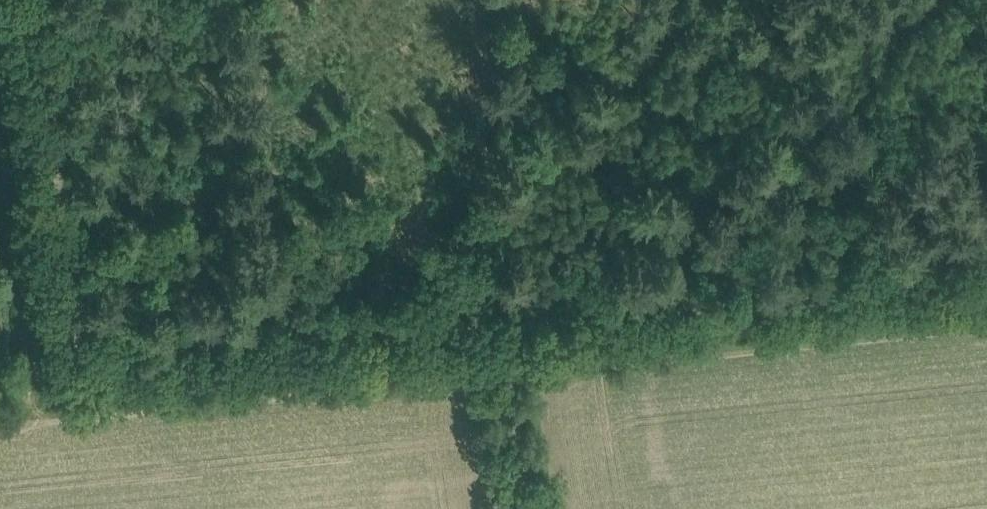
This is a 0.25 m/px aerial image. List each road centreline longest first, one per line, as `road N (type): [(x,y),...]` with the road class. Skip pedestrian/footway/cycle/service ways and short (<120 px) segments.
road 1 (track): [(107,369),(653,309),(937,0)]
road 2 (track): [(58,0),(107,369)]
road 3 (track): [(653,309),(986,277)]
road 4 (track): [(494,327),(526,508)]

